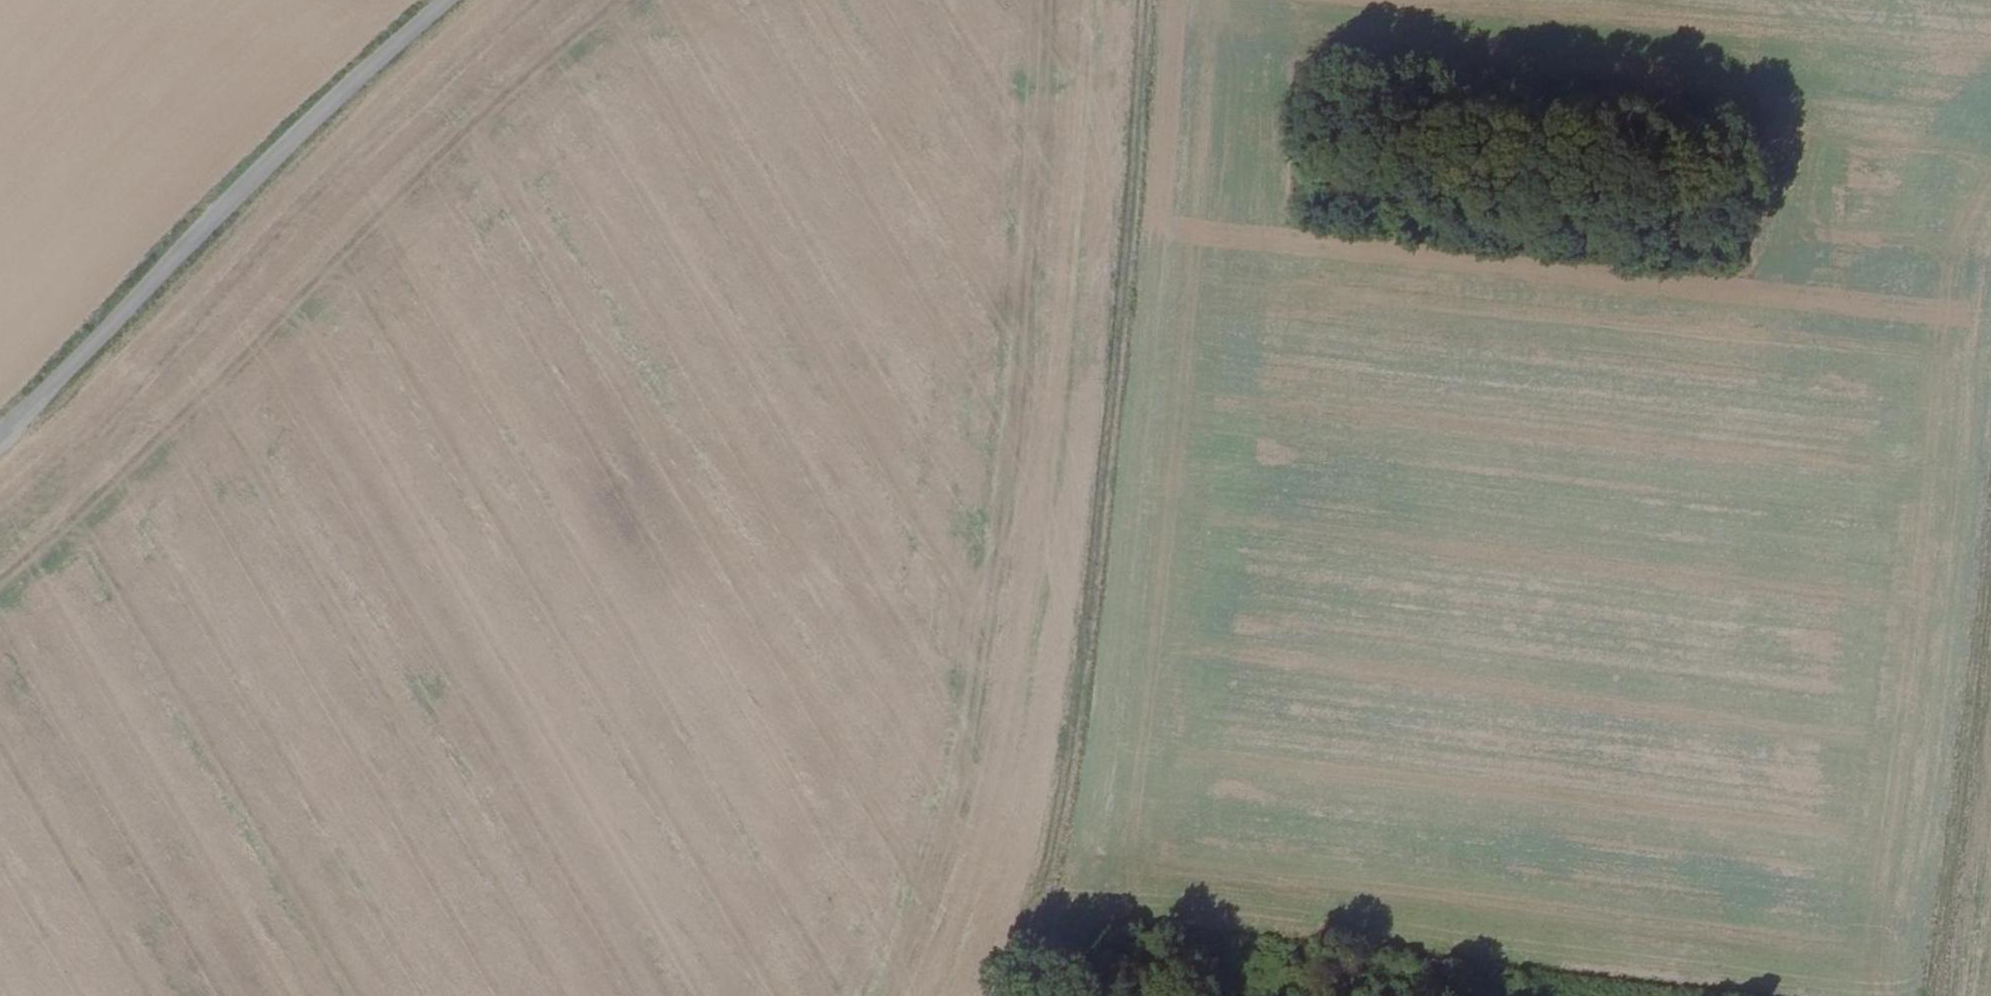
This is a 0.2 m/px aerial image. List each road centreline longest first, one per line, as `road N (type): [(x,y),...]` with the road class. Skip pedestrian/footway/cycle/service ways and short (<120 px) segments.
road 1 (track): [(1990,371),(1948,790),(1907,995)]
road 2 (unclassified): [(0,427),(267,146),(437,0)]

